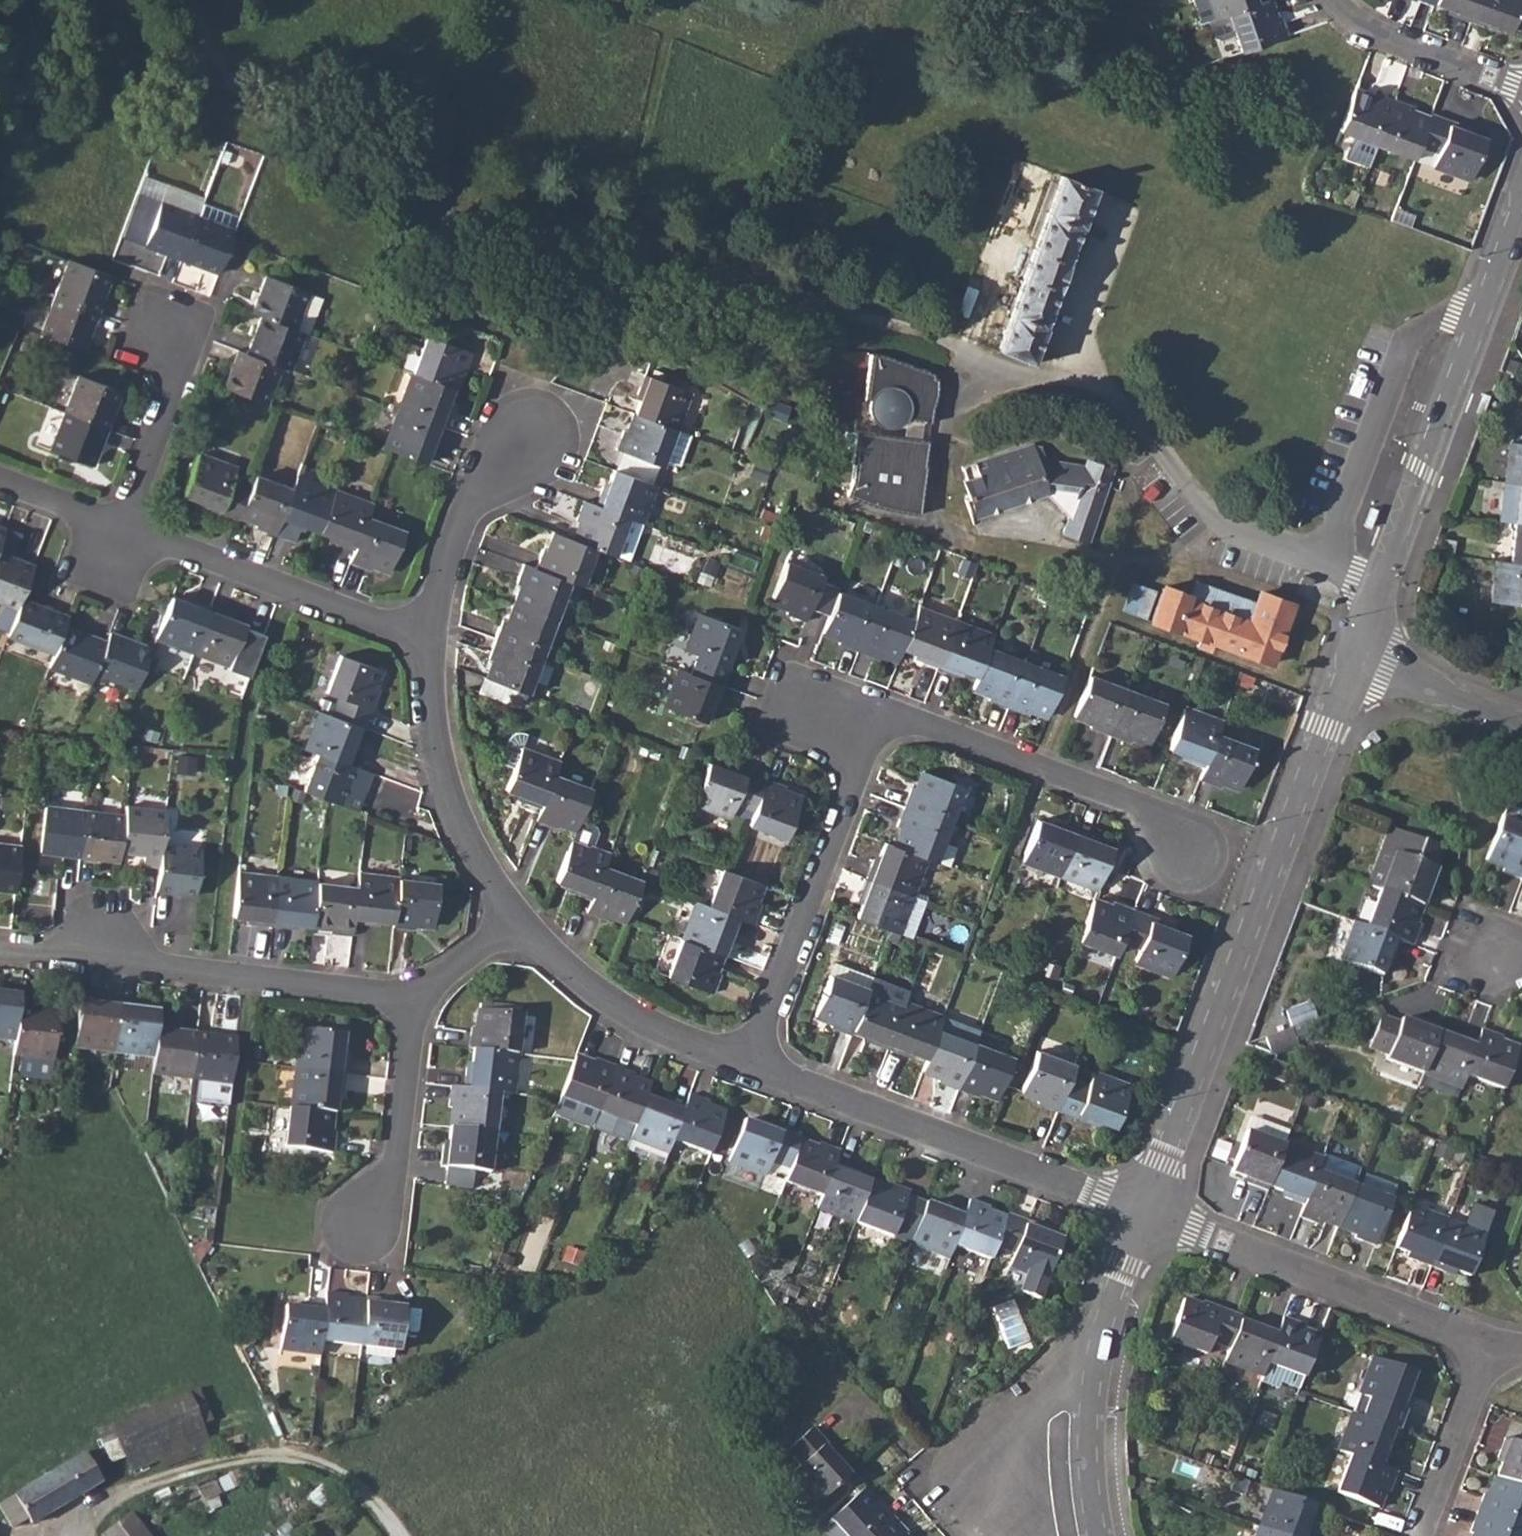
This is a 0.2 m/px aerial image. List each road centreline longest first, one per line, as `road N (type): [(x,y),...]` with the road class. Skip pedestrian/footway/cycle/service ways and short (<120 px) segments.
road 1 (tertiary): [(1145,1208),(1352,655)]
road 2 (tertiary): [(1352,655),(1521,208)]
road 3 (residential): [(1145,1208),(748,1060)]
road 4 (residential): [(412,999),(0,947)]
road 5 (unclassified): [(401,1535),(360,1483),(288,1455),(179,1471),(127,1494),(68,1535)]
road 6 (residential): [(748,1060),(878,711)]
road 7 (residential): [(1145,1208),(1491,1339)]
road 8 (residential): [(878,711),(1167,818),(1204,860)]
road 9 (residential): [(420,634),(124,531)]
road 10 (residential): [(511,920),(447,790),(420,634)]
road 11 (residential): [(748,1060),(612,1002),(511,920)]
road 12 (tertiary): [(1088,1464),(1102,1332),(1145,1208)]
road 13 (residential): [(412,999),(405,1166),(371,1223)]
road 14 (residential): [(420,634),(481,490),(524,433)]
road 15 (residential): [(124,531),(174,376),(165,324)]
road 16 (residential): [(1521,85),(1408,48),(1331,0)]
road 17 (residential): [(1491,1339),(1421,1535)]
road 18 (residential): [(1352,655),(1521,719)]
road 19 (residential): [(124,531),(0,481)]
road 20 (unclassified): [(1088,1464),(983,1535)]
road 21 (residential): [(511,920),(412,999)]

